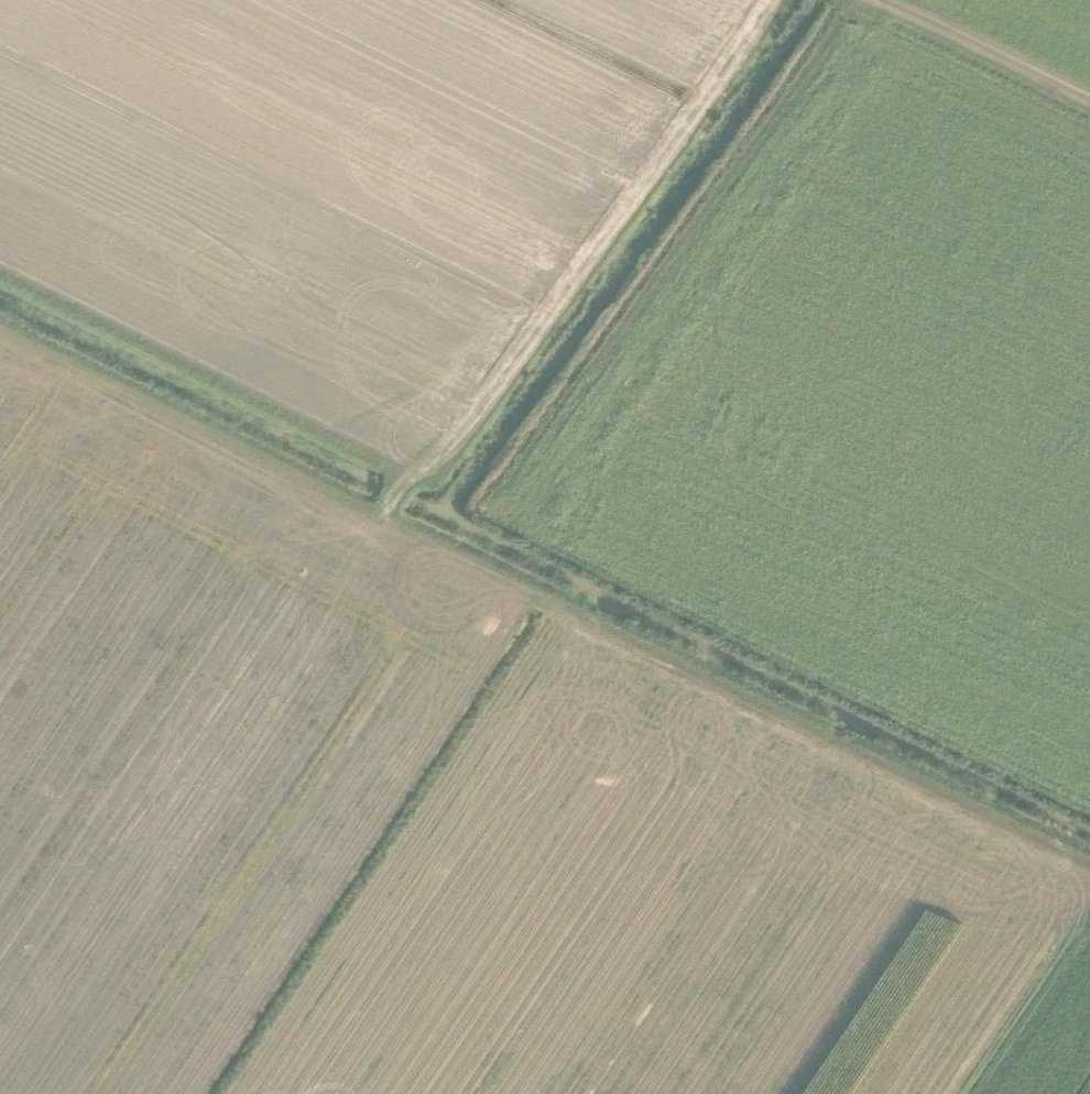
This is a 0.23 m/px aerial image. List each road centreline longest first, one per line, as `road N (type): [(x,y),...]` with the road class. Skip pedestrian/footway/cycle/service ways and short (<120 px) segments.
road 1 (track): [(1089,103),(877,0)]

